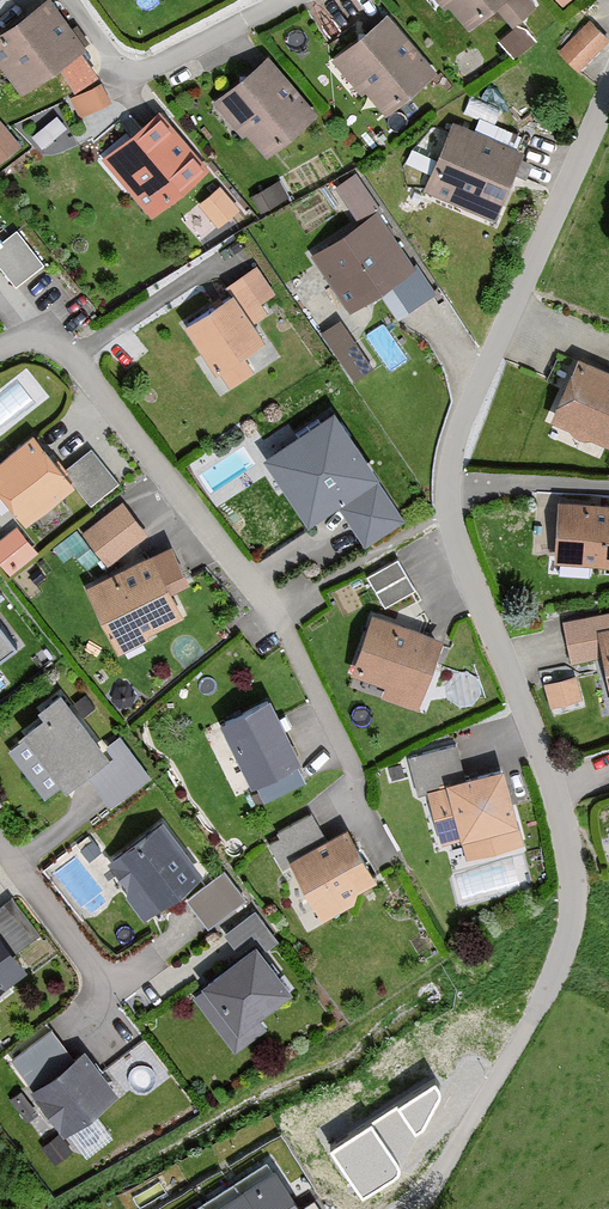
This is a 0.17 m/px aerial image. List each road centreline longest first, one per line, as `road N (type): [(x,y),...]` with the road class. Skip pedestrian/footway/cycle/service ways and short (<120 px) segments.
road 1 (residential): [(608,100),(452,446),(450,516),(561,818),(561,963),(423,1208)]
road 2 (residential): [(0,348),(47,339),(74,359),(280,619),(356,772)]
road 3 (residential): [(0,845),(112,995),(180,940)]
road 4 (residential): [(284,0),(142,72),(116,63),(69,0)]

